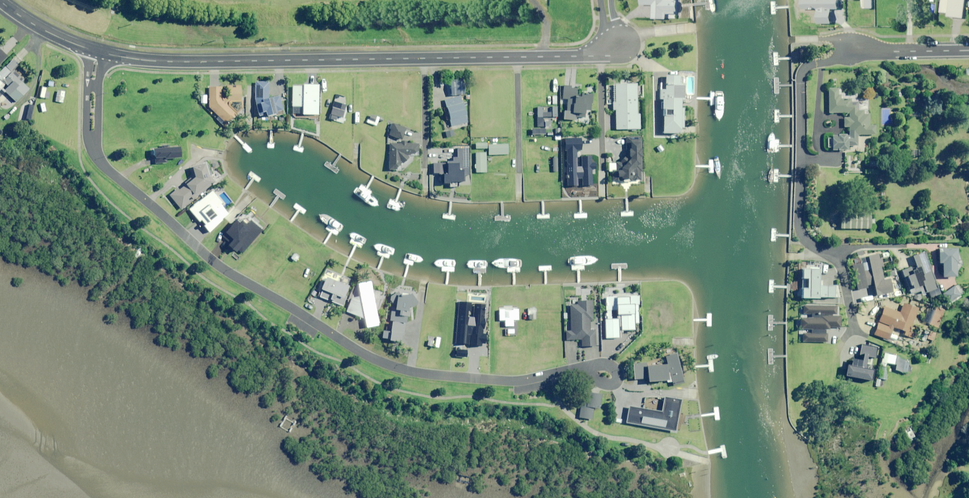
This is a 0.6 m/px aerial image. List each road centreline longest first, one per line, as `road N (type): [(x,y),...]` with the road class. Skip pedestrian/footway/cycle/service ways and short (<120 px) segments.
road 1 (residential): [(581,367),(508,382),(398,369),(237,279),(98,161),(90,137),(96,50)]
road 2 (tertiary): [(617,45),(601,55),(177,62),(96,50)]
road 3 (residential): [(855,49),(803,72),(797,220),(801,239),(833,257),(852,330)]

